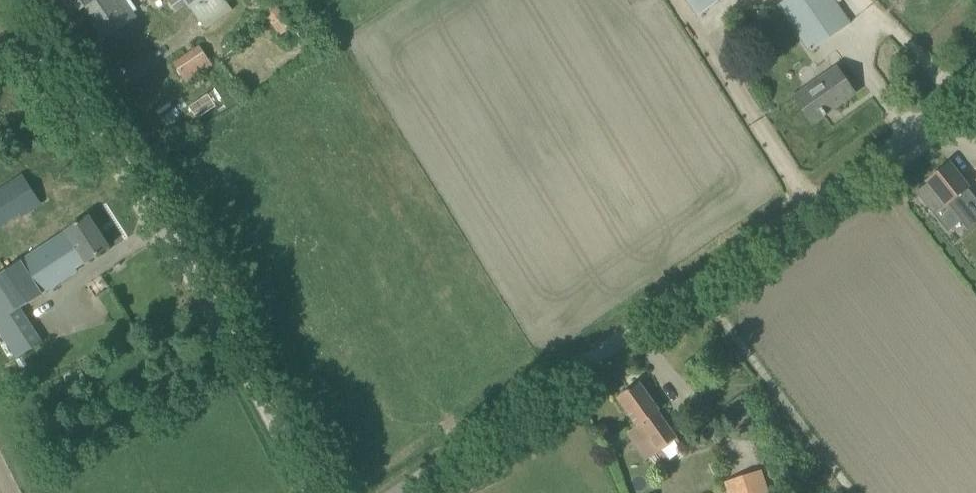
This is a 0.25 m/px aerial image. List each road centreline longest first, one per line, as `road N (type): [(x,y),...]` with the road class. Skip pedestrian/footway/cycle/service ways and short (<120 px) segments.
road 1 (unclassified): [(400,492),(702,288),(975,80)]
road 2 (tertiary): [(310,492),(9,0)]

